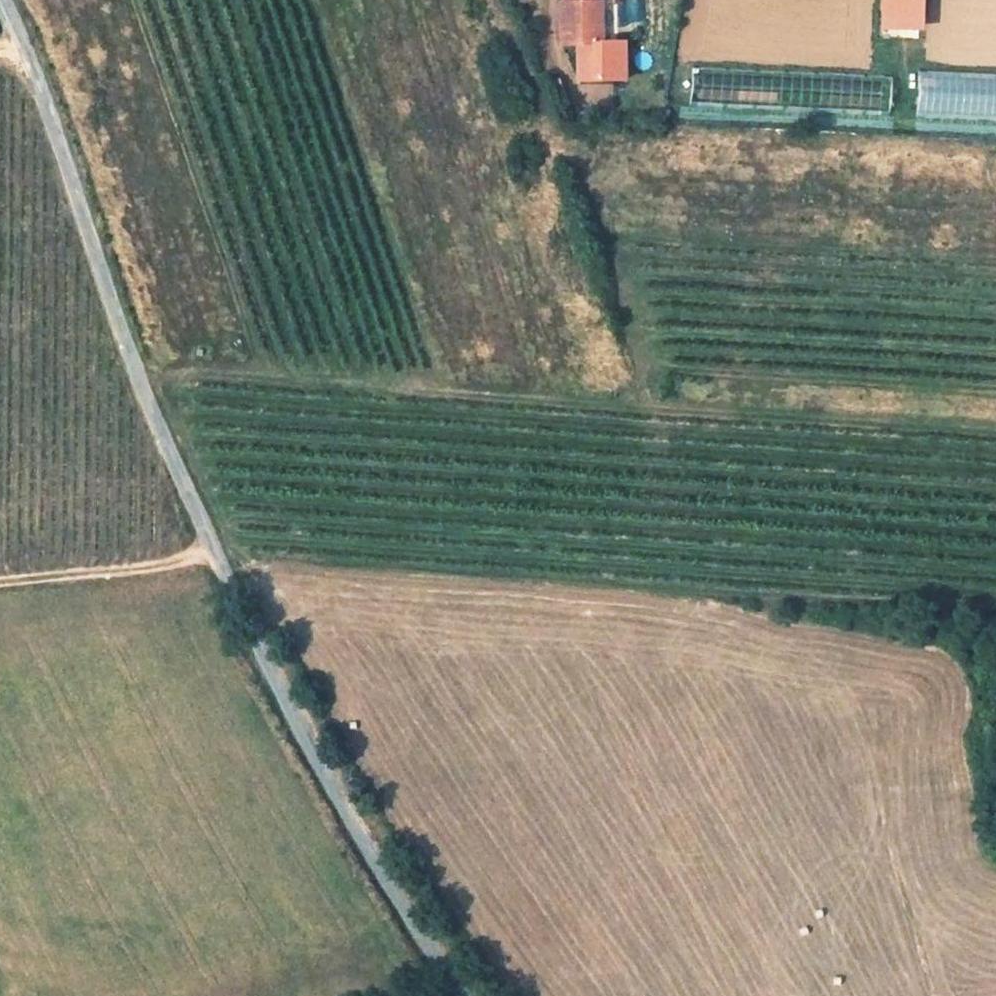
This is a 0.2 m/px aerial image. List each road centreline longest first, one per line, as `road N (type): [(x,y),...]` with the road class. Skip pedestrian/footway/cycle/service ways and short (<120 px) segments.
road 1 (unclassified): [(0,19),(199,540),(341,816),(464,995)]

